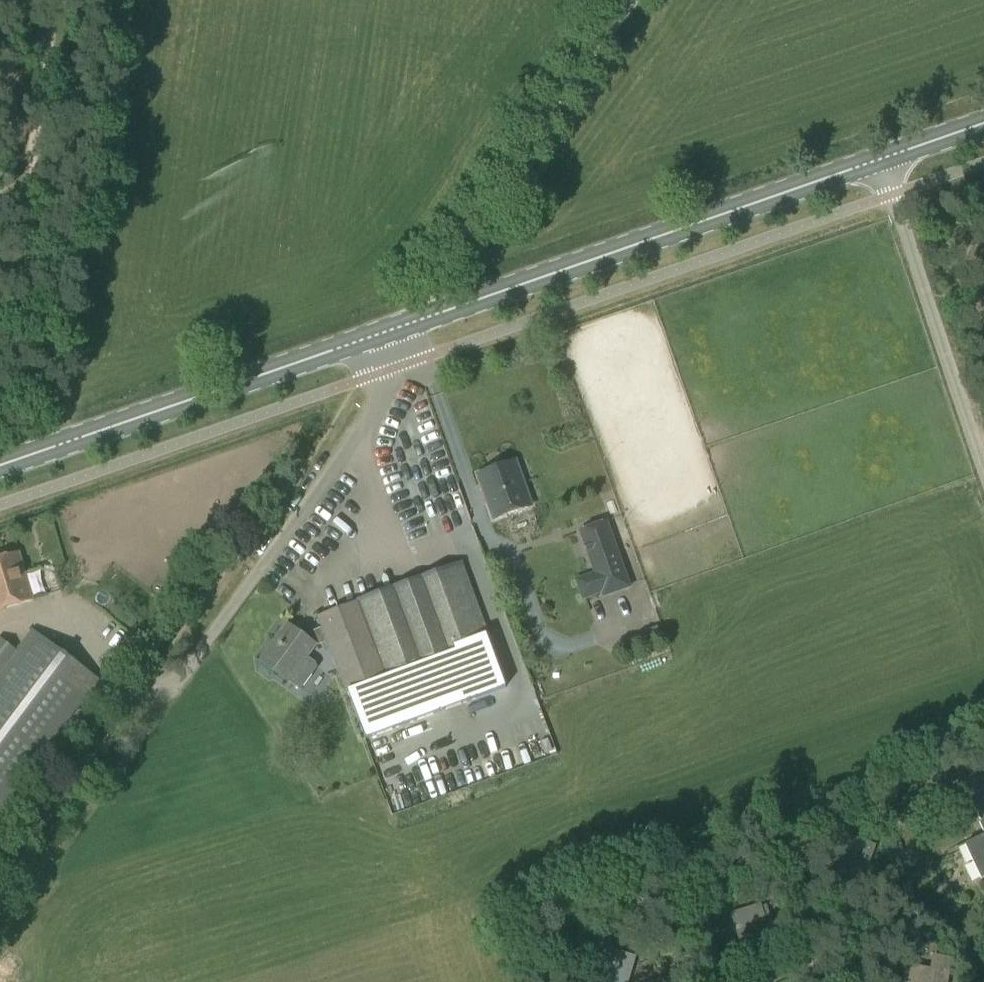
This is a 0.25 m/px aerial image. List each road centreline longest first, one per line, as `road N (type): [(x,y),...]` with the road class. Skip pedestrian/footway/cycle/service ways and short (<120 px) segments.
road 1 (primary): [(0,466),(983,124)]
road 2 (track): [(408,325),(447,252),(630,0)]

